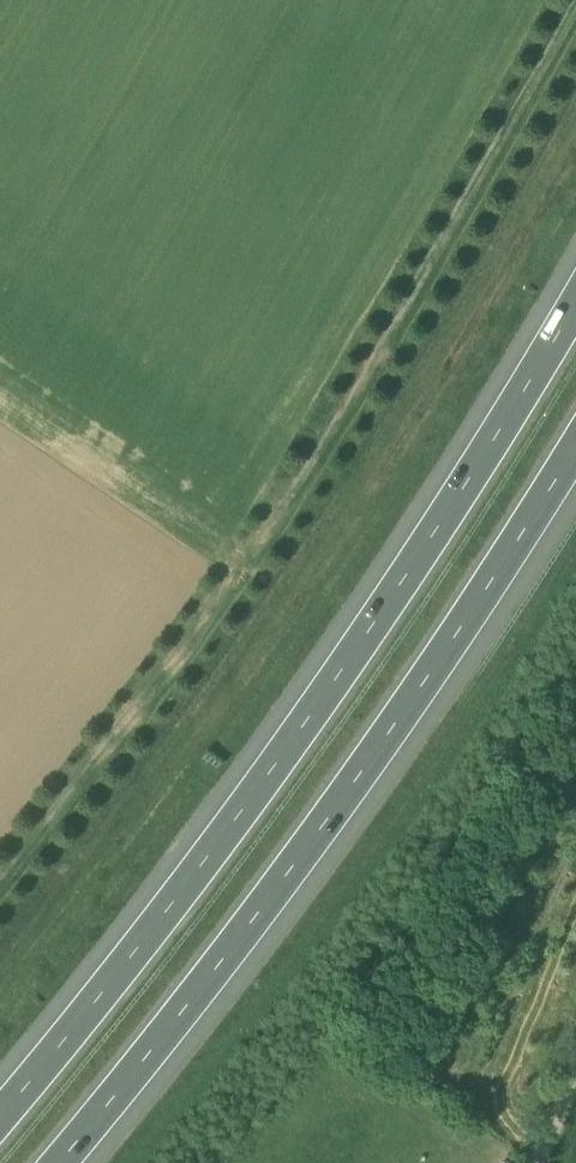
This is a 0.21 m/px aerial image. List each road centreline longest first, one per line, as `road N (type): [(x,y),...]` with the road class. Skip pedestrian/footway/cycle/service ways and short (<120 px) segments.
road 1 (motorway): [(575,292),(464,487),(302,727),(0,1109)]
road 2 (motorway): [(55,1162),(141,1065),(365,768),(575,439)]

